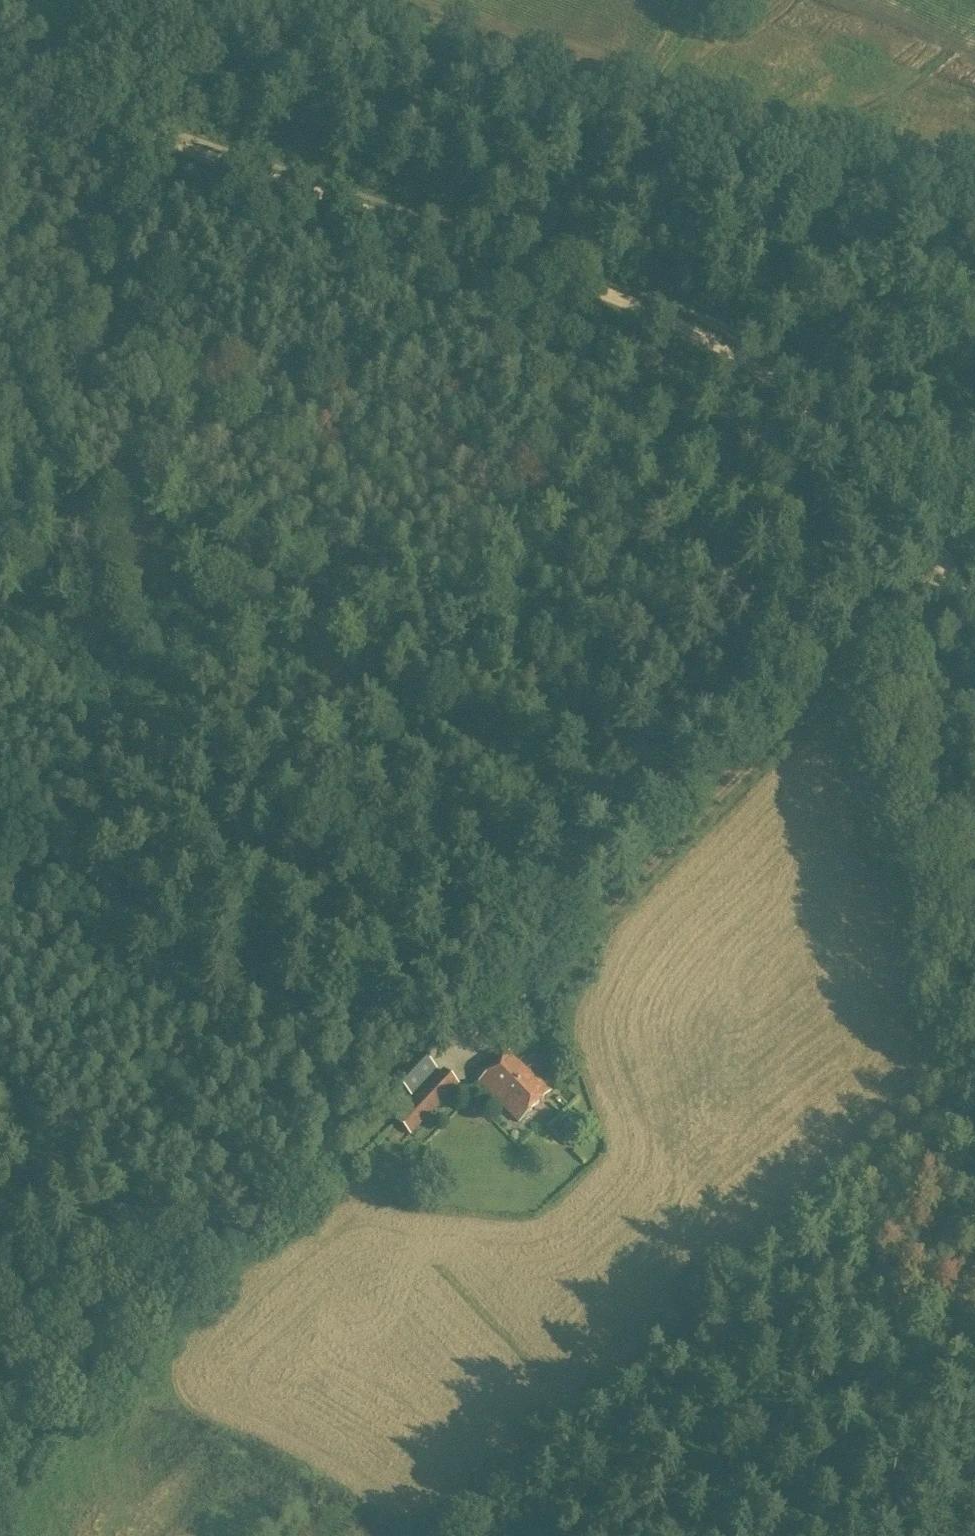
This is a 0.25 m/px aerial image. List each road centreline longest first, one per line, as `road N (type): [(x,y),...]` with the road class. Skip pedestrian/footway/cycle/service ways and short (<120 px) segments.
road 1 (unclassified): [(974,599),(918,514),(851,440),(696,337),(203,140),(0,70)]
road 2 (track): [(954,544),(467,1058)]
road 3 (track): [(974,315),(646,301),(670,223),(656,110)]
road 4 (track): [(739,0),(656,110),(328,0)]

